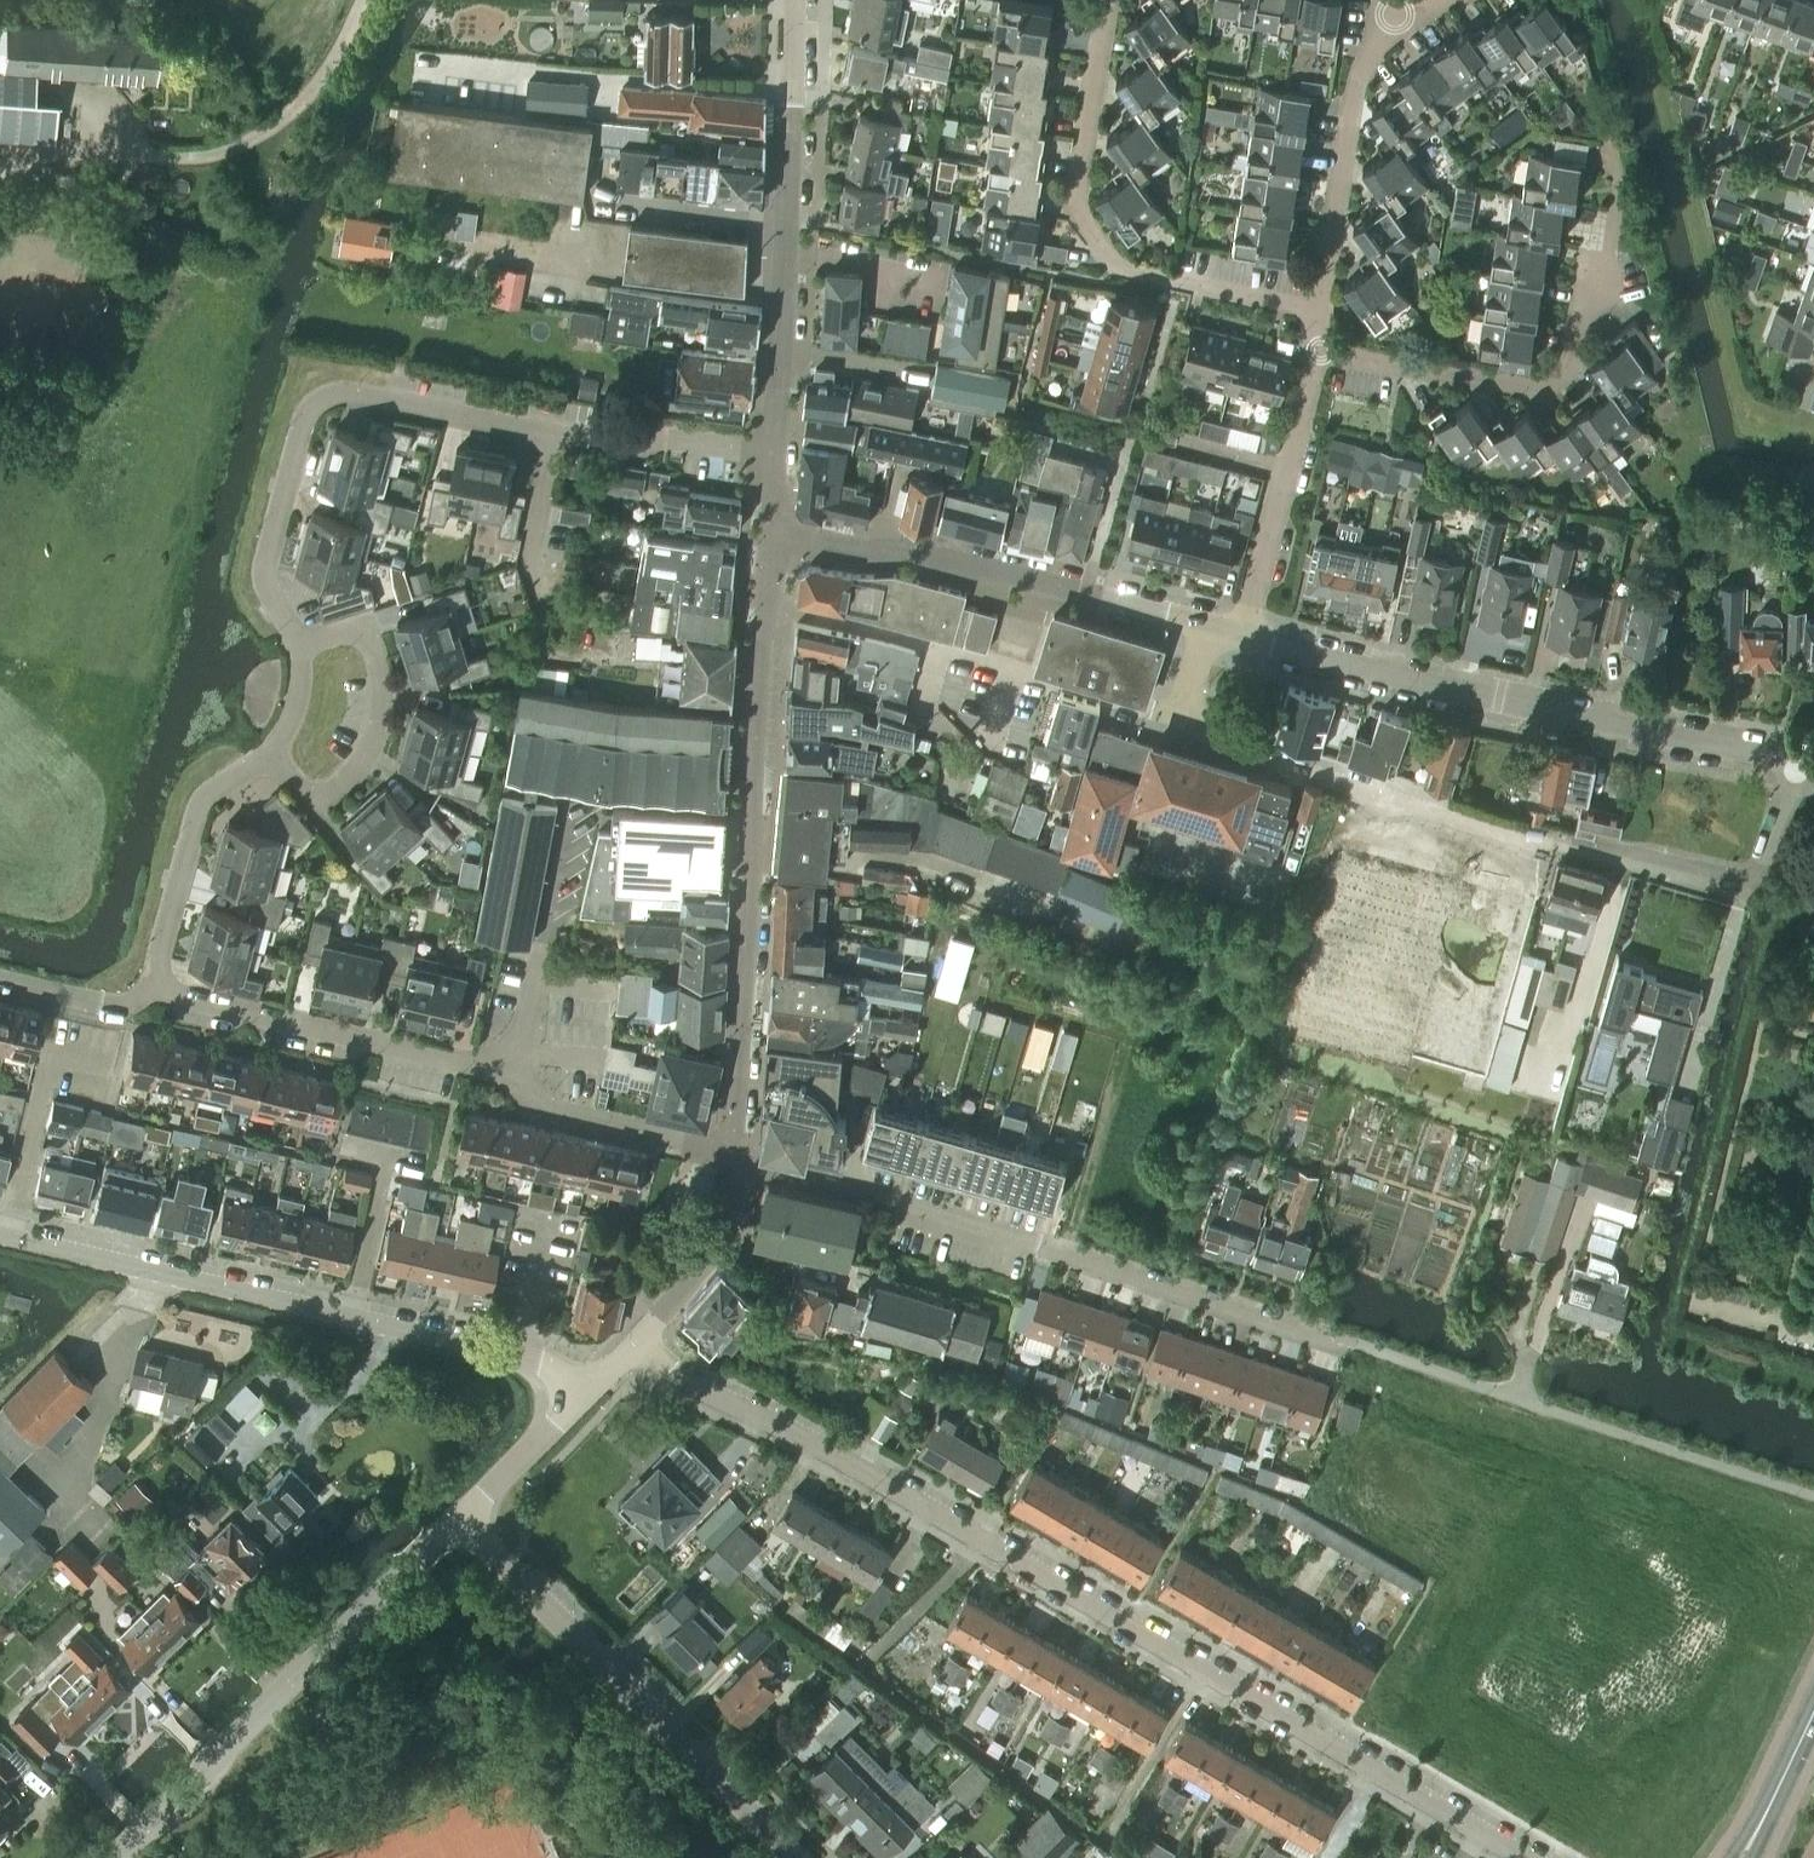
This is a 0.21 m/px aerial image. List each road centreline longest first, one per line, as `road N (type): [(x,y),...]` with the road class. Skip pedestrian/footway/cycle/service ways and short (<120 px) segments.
road 1 (residential): [(1524,1857),(800,1434),(703,1390),(638,1340)]
road 2 (residential): [(1358,1344),(732,1159)]
road 3 (tertiary): [(582,1395),(542,1360),(0,1234)]
road 4 (residential): [(732,1159),(712,1145),(537,1101),(506,1071),(154,990)]
road 5 (residential): [(1242,635),(1497,702),(1798,762)]
road 6 (residential): [(768,605),(732,1159)]
road 7 (residential): [(552,432),(360,395),(326,397),(303,424),(266,563),(264,582),(297,646)]
road 8 (residential): [(1316,310),(1116,268),(1077,217),(1106,0)]
road 9 (residential): [(115,1857),(460,1517)]
road 10 (tertiary): [(797,1857),(460,1517)]
road 11 (residential): [(777,450),(795,0)]
road 12 (residential): [(774,529),(851,547),(901,548),(1212,623)]
road 13 (residential): [(1180,719),(768,605)]
road 14 (residential): [(1320,351),(1540,386),(1569,364),(1576,321),(1608,255)]
road 15 (residential): [(1527,846),(1231,750),(1180,719)]
road 16 (residential): [(297,646),(353,628),(366,633),(382,681),(375,736),(359,768),(319,797),(305,794),(269,755)]
road 17 (residential): [(1316,310),(1350,102),(1396,18)]
road 18 (residential): [(1242,635),(1320,351)]
road 19 (residential): [(1798,762),(1762,872),(1751,880),(1735,884),(1594,850)]
road 20 (residential): [(269,755),(201,802),(154,990)]
road 21 (residential): [(777,450),(665,438),(635,450),(552,432)]
road 22 (residential): [(732,1159),(720,1239),(638,1340)]
road 23 (track): [(0,147),(191,155)]
road 24 (tertiary): [(460,1517),(582,1395)]
road 25 (residential): [(552,432),(529,560),(538,594)]
road 26 (residential): [(154,990),(126,1005),(103,1003),(0,980)]

